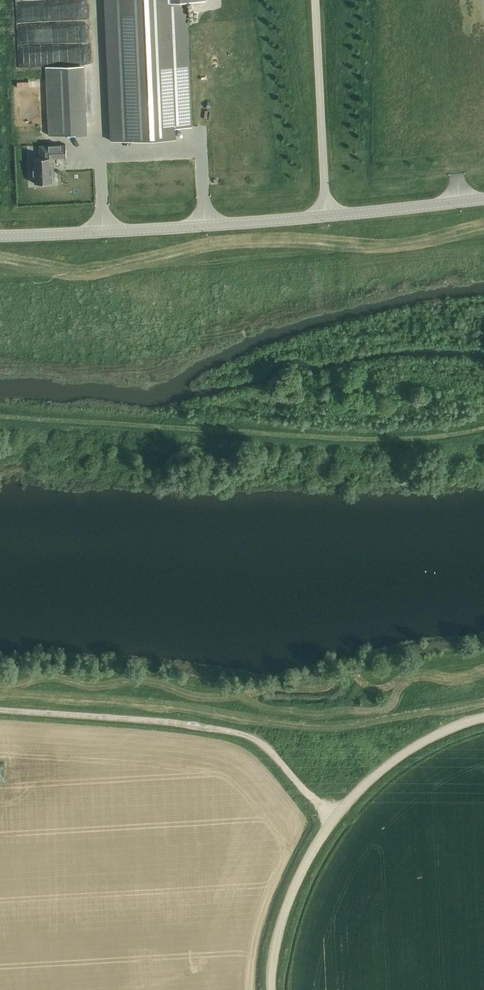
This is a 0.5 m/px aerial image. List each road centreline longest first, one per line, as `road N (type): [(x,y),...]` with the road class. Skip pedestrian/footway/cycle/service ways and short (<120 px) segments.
road 1 (track): [(0,711),(245,735),(335,818)]
road 2 (unclassified): [(326,215),(0,235)]
road 3 (unclassified): [(326,215),(315,0)]
road 4 (unclassified): [(272,989),(282,919),(335,818)]
road 5 (unclassified): [(483,718),(394,762),(335,818)]
road 6 (unclassified): [(326,215),(483,198)]

